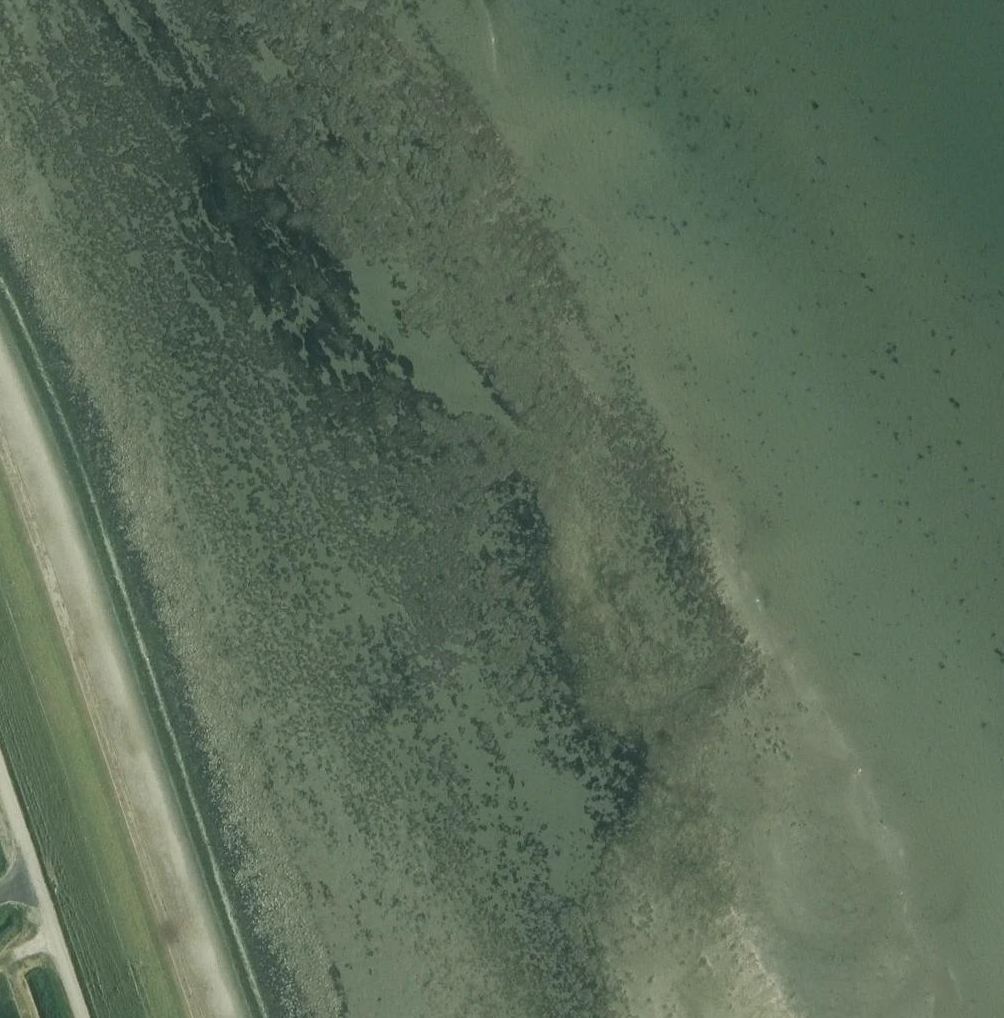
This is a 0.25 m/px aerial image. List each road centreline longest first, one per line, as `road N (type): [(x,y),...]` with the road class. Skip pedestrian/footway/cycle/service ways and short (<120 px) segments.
road 1 (unclassified): [(85,1017),(0,774)]

